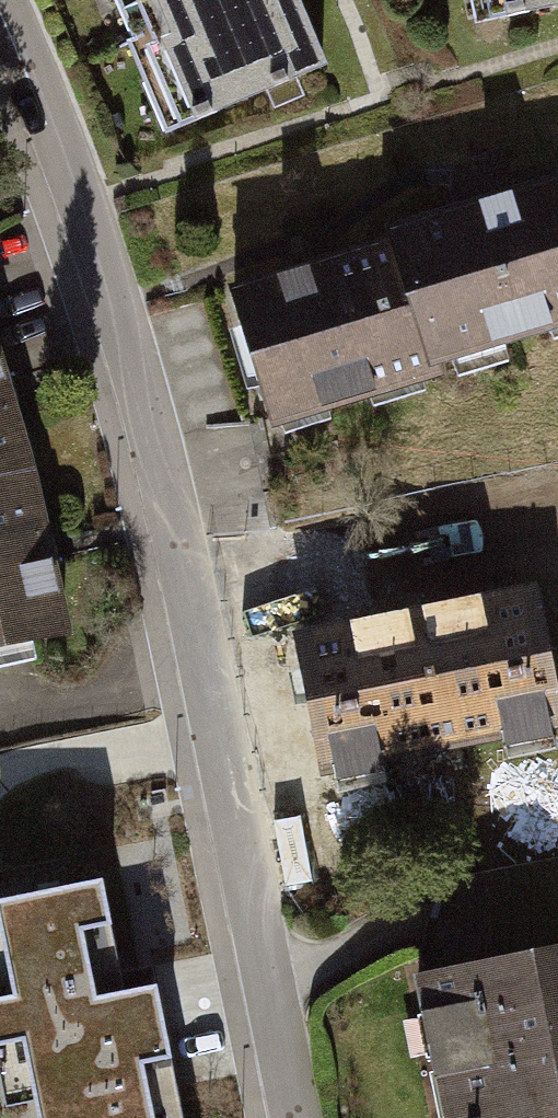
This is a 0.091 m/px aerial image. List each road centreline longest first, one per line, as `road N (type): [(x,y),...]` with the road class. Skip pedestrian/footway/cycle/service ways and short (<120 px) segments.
road 1 (residential): [(1,0),(128,292),(282,1117)]

